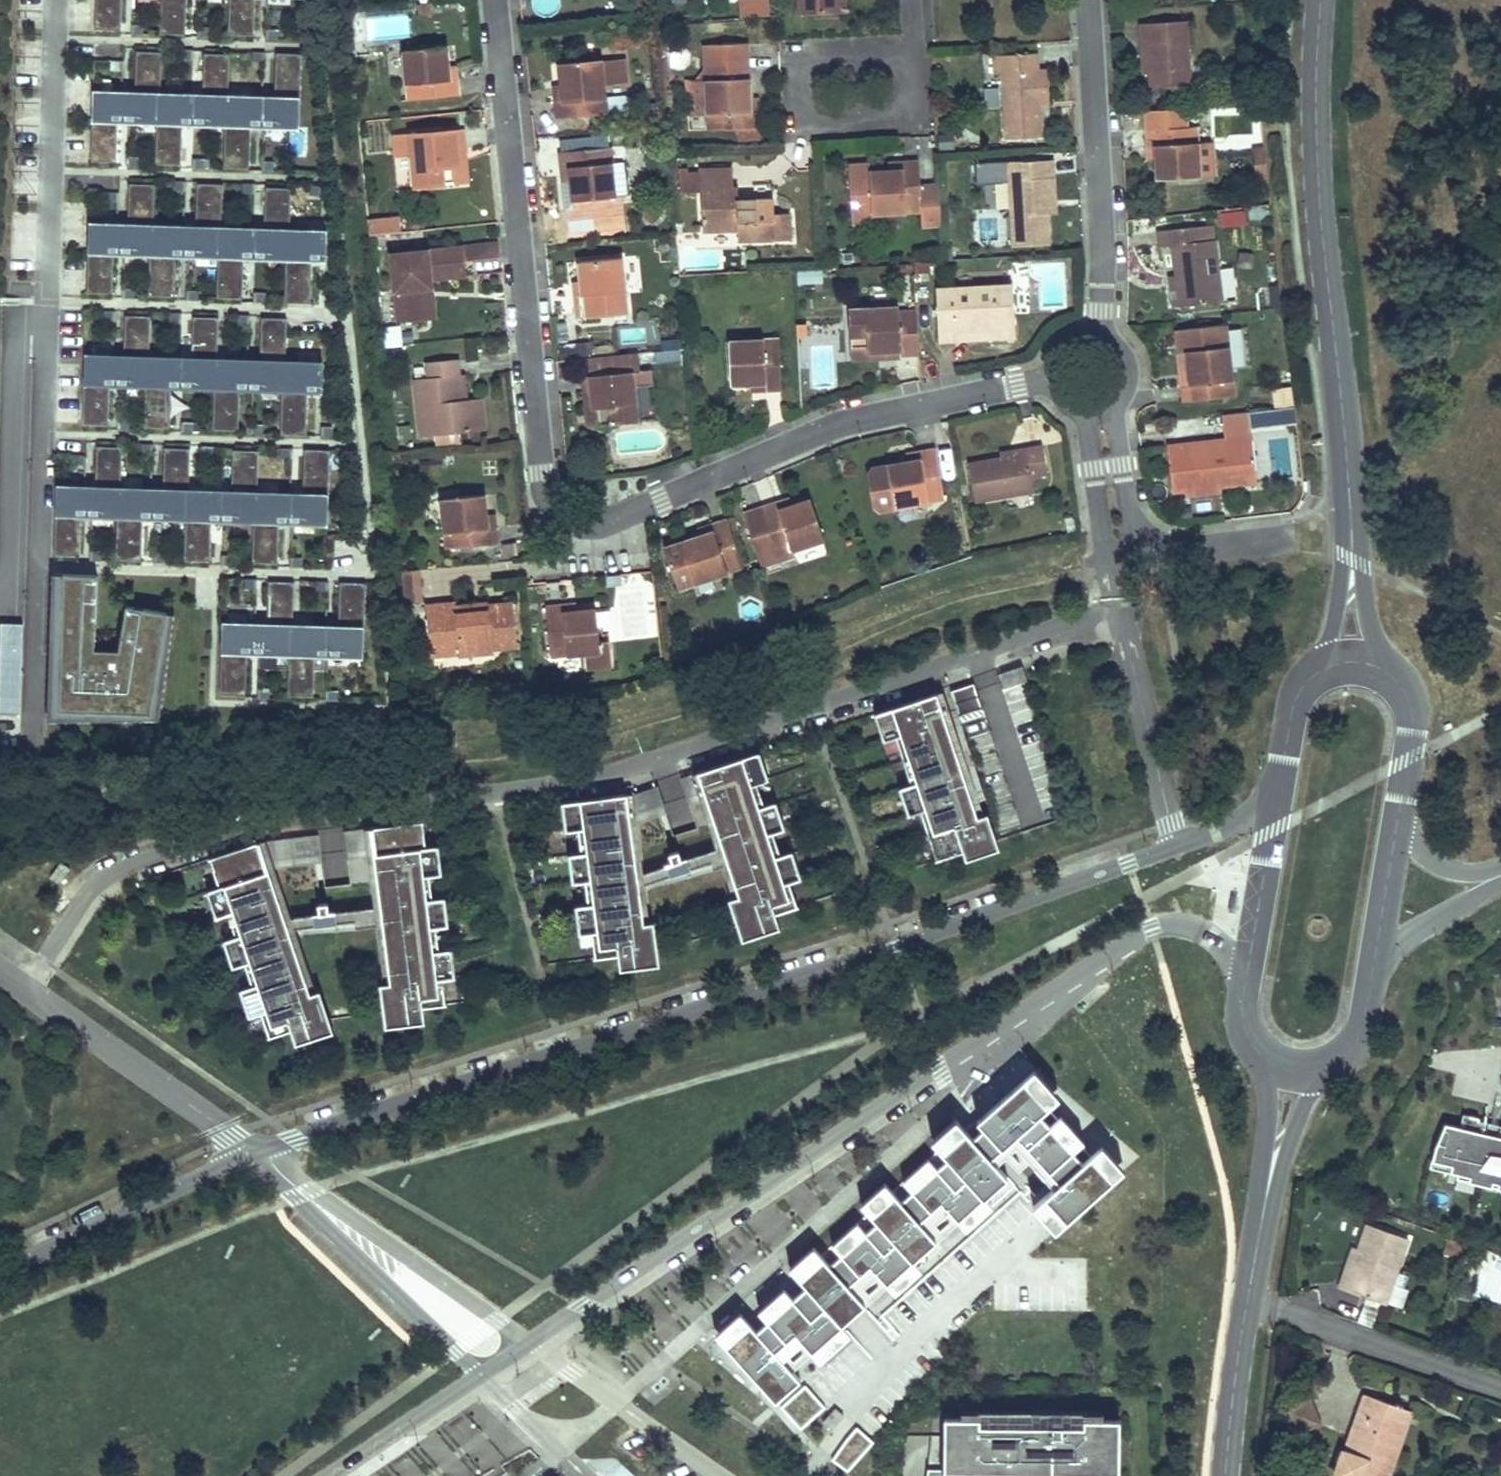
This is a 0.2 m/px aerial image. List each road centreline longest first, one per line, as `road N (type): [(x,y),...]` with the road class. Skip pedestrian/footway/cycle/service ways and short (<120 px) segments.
road 1 (residential): [(1118,616),(1105,612),(595,781),(294,819),(130,865),(97,887),(65,924),(24,991)]
road 2 (residential): [(1053,382),(1019,381),(825,426),(627,512),(569,515),(550,494),(543,468),(497,0)]
road 3 (residential): [(1176,845),(252,1148)]
road 4 (residential): [(529,1341),(588,1312),(1152,926),(1184,925),(1250,965)]
road 5 (secondary): [(1322,0),(1319,175),(1354,562)]
road 6 (residential): [(31,739),(49,320)]
road 7 (residential): [(1093,0),(1106,338)]
road 8 (residential): [(49,320),(58,0)]
road 9 (residential): [(49,320),(15,319),(0,598)]
road 10 (residential): [(911,36),(918,122),(795,131),(794,44)]
road 11 (residential): [(252,1148),(0,1269)]
road 12 (residential): [(252,1148),(24,991)]
road 13 (residential): [(529,1341),(304,1192)]
road 14 (residential): [(1247,1305),(1500,1392)]
road 15 (residential): [(304,1192),(481,1374)]
road 16 (residential): [(720,1475),(529,1341)]
road 17 (residential): [(1124,634),(1139,542),(1112,405)]
road 18 (residential): [(1176,845),(1124,634)]
road 19 (residential): [(1360,1026),(1390,951),(1497,877)]
road 20 (residential): [(1086,411),(1118,616)]
road 21 (secondary): [(1360,1026),(1396,822)]
road 22 (secondary): [(1281,774),(1250,965)]
road 23 (residential): [(329,1475),(481,1374)]
road 24 (secondary): [(1247,1305),(1228,1475)]
road 25 (secondary): [(1396,822),(1413,701),(1386,670)]
road 26 (residential): [(481,1374),(588,1475)]
road 27 (secondary): [(1271,1171),(1247,1305)]
road 28 (residential): [(1281,774),(1227,824),(1176,845)]
road 29 (residential): [(1497,877),(1438,864),(1396,822)]

